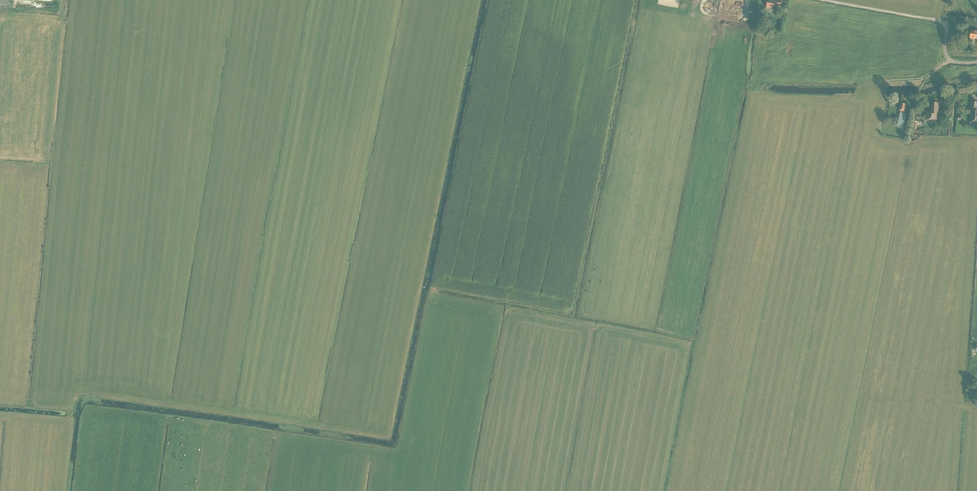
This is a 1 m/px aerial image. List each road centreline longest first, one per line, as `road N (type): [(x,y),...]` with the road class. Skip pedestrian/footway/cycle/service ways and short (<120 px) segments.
road 1 (unclassified): [(976,62),(949,59),(941,21),(829,0)]

